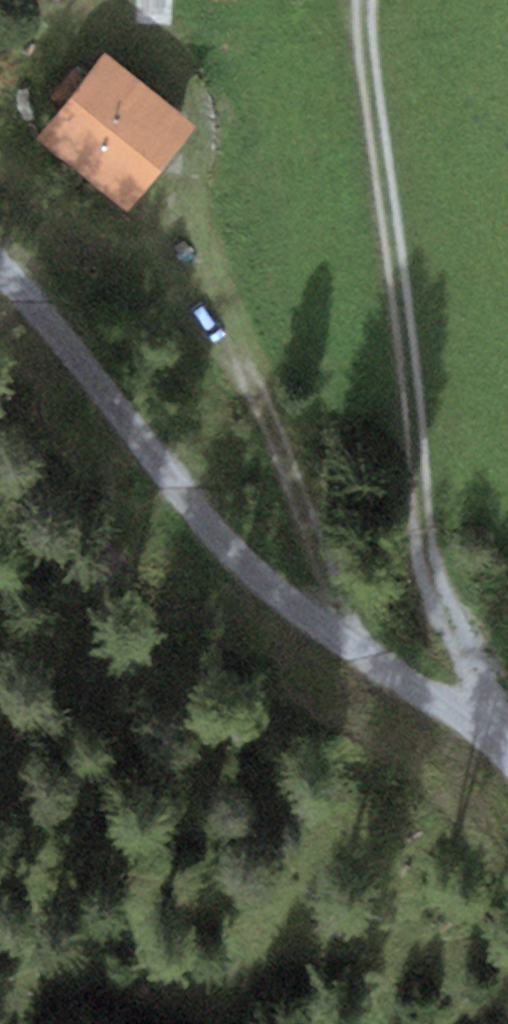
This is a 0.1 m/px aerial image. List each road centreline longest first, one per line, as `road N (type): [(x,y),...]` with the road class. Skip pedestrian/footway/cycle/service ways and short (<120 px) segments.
road 1 (track): [(507,731),(483,672),(429,599),(402,310),(360,0)]
road 2 (track): [(0,266),(180,489),(435,708),(507,760)]

